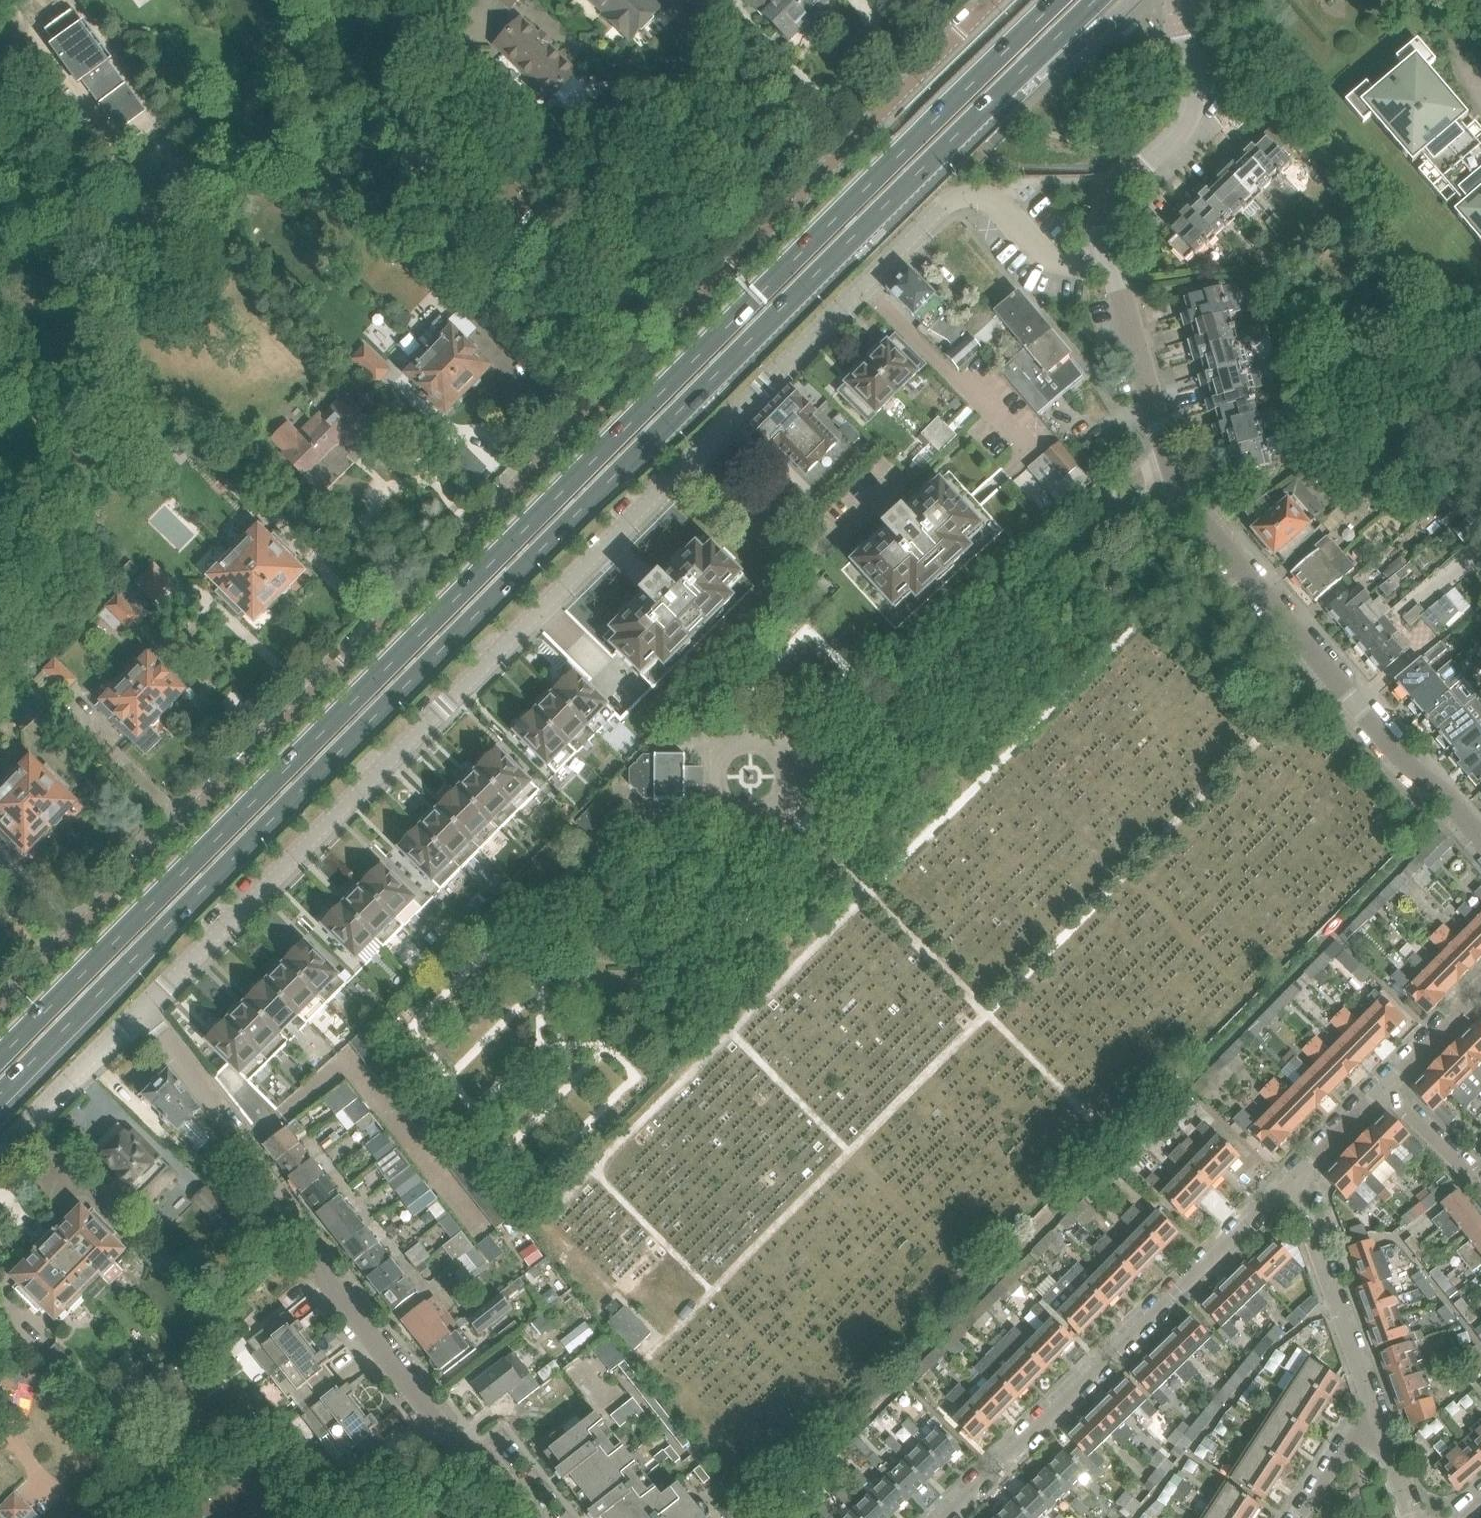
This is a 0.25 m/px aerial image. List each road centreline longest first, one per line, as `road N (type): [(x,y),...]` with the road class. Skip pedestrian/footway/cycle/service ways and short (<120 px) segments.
road 1 (primary): [(0,1097),(1098,0)]
road 2 (primary): [(1062,0),(0,1059)]
road 3 (residential): [(0,1010),(992,0)]
road 4 (residential): [(143,1010),(949,202),(987,197),(1048,258),(1083,265),(1112,256)]
road 5 (residential): [(1480,837),(1178,490),(1112,256)]
road 6 (residential): [(532,1517),(488,1459),(449,1438),(321,1275),(312,1243),(238,1127),(143,1010)]
road 7 (residential): [(1286,1189),(945,1517)]
road 8 (residential): [(1112,256),(1106,220),(1115,190),(1191,113),(1179,0)]
road 9 (residential): [(1376,1416),(1301,1209),(1286,1189)]
road 10 (residential): [(0,1154),(143,1010)]
road 11 (residential): [(1286,1189),(1384,1087)]
road 12 (residential): [(1480,1189),(1384,1087)]
road 13 (residential): [(1384,1087),(1480,988)]
road 14 (residential): [(1300,1517),(1359,1424),(1376,1416)]

